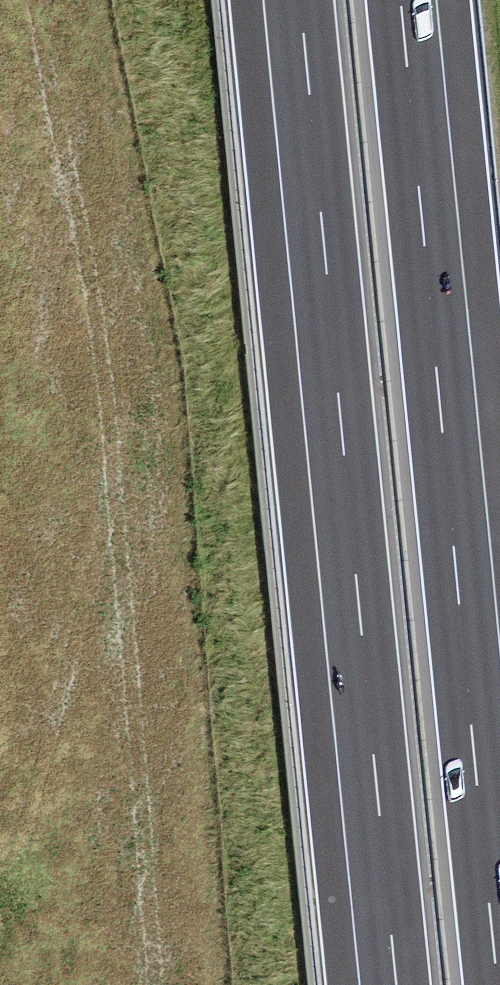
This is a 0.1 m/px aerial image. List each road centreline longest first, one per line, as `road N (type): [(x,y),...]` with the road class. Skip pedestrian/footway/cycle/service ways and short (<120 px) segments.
road 1 (motorway): [(300,0),(397,984)]
road 2 (motorway): [(498,984),(401,0)]

